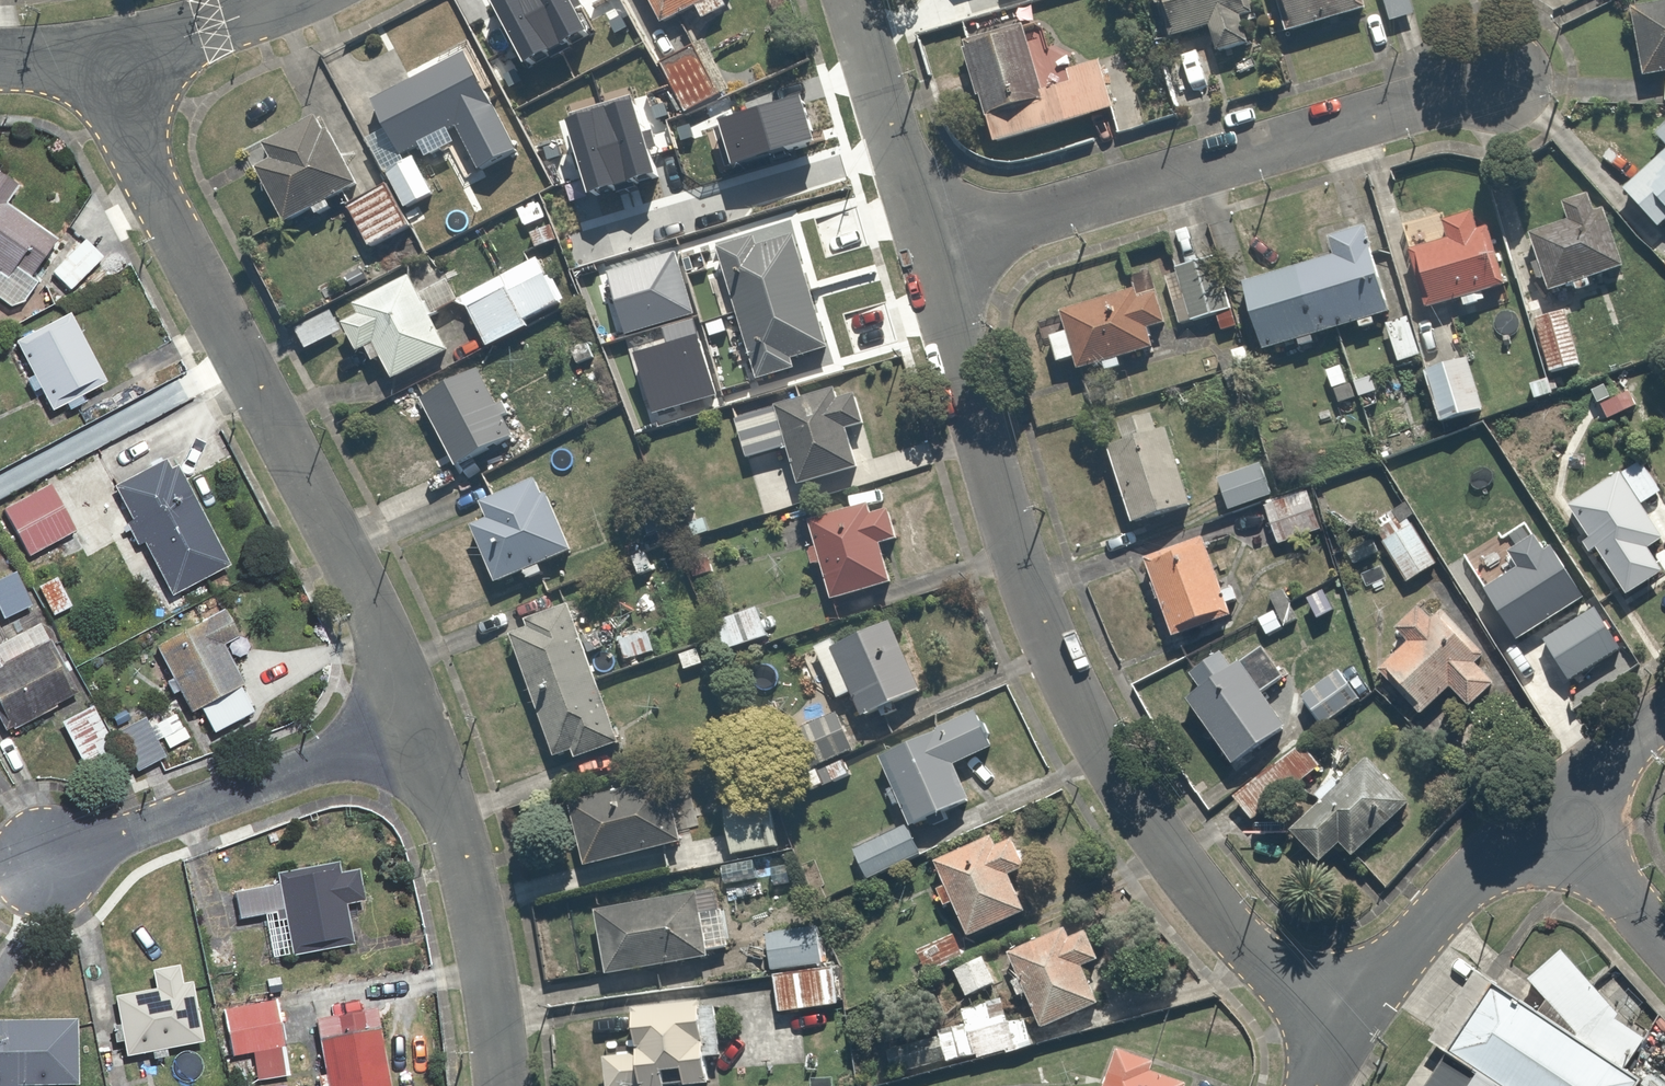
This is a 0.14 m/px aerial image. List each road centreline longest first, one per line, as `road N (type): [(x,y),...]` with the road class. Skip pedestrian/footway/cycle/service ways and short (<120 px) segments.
road 1 (residential): [(926,252),(1009,541),(1079,709),(1126,791),(1231,932),(1289,989),(1349,1026)]
road 2 (residential): [(403,710),(351,576),(94,55)]
road 3 (residential): [(926,252),(1501,81)]
road 4 (residential): [(495,1085),(491,989),(465,842),(403,710)]
road 5 (residential): [(403,710),(45,866)]
road 6 (residential): [(1349,1026),(1470,880),(1545,809)]
road 7 (residential): [(850,0),(926,252)]
road 8 (unclassified): [(269,0),(154,45),(94,55)]
road 9 (residential): [(1545,809),(1664,941)]
road 10 (residential): [(1545,809),(1664,714)]

